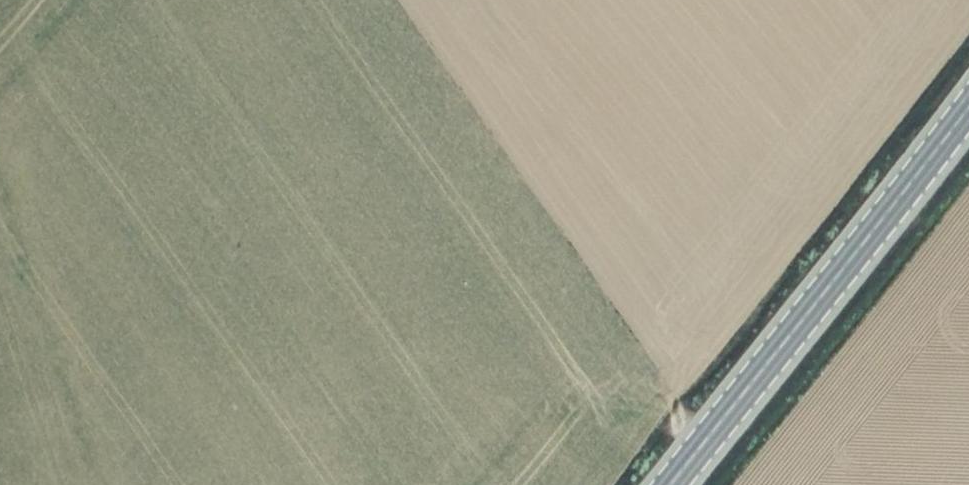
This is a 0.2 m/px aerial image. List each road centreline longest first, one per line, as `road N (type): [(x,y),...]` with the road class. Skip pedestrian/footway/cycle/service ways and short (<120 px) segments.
road 1 (secondary): [(968,107),(669,484)]

